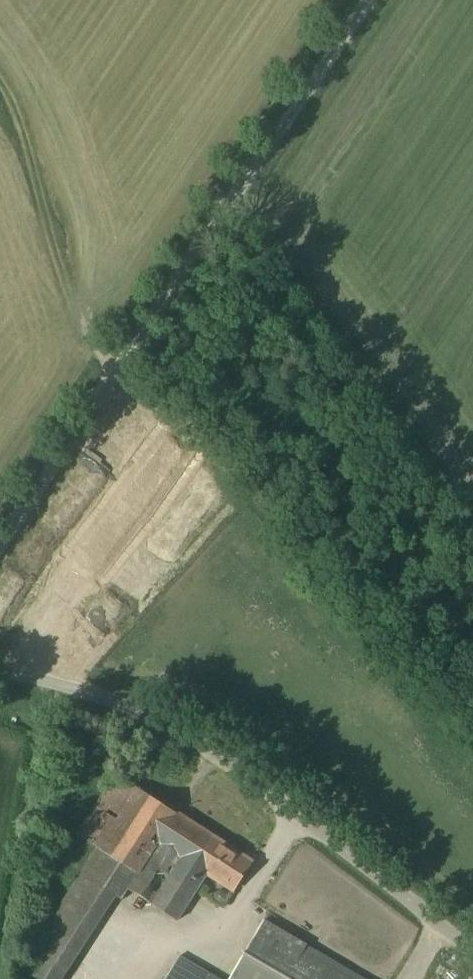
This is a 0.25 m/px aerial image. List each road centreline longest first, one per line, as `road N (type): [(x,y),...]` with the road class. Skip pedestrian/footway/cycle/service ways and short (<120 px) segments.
road 1 (track): [(0,554),(364,0)]
road 2 (unclassified): [(472,951),(257,781),(180,732),(113,701),(0,670)]
road 3 (track): [(0,96),(115,375)]

